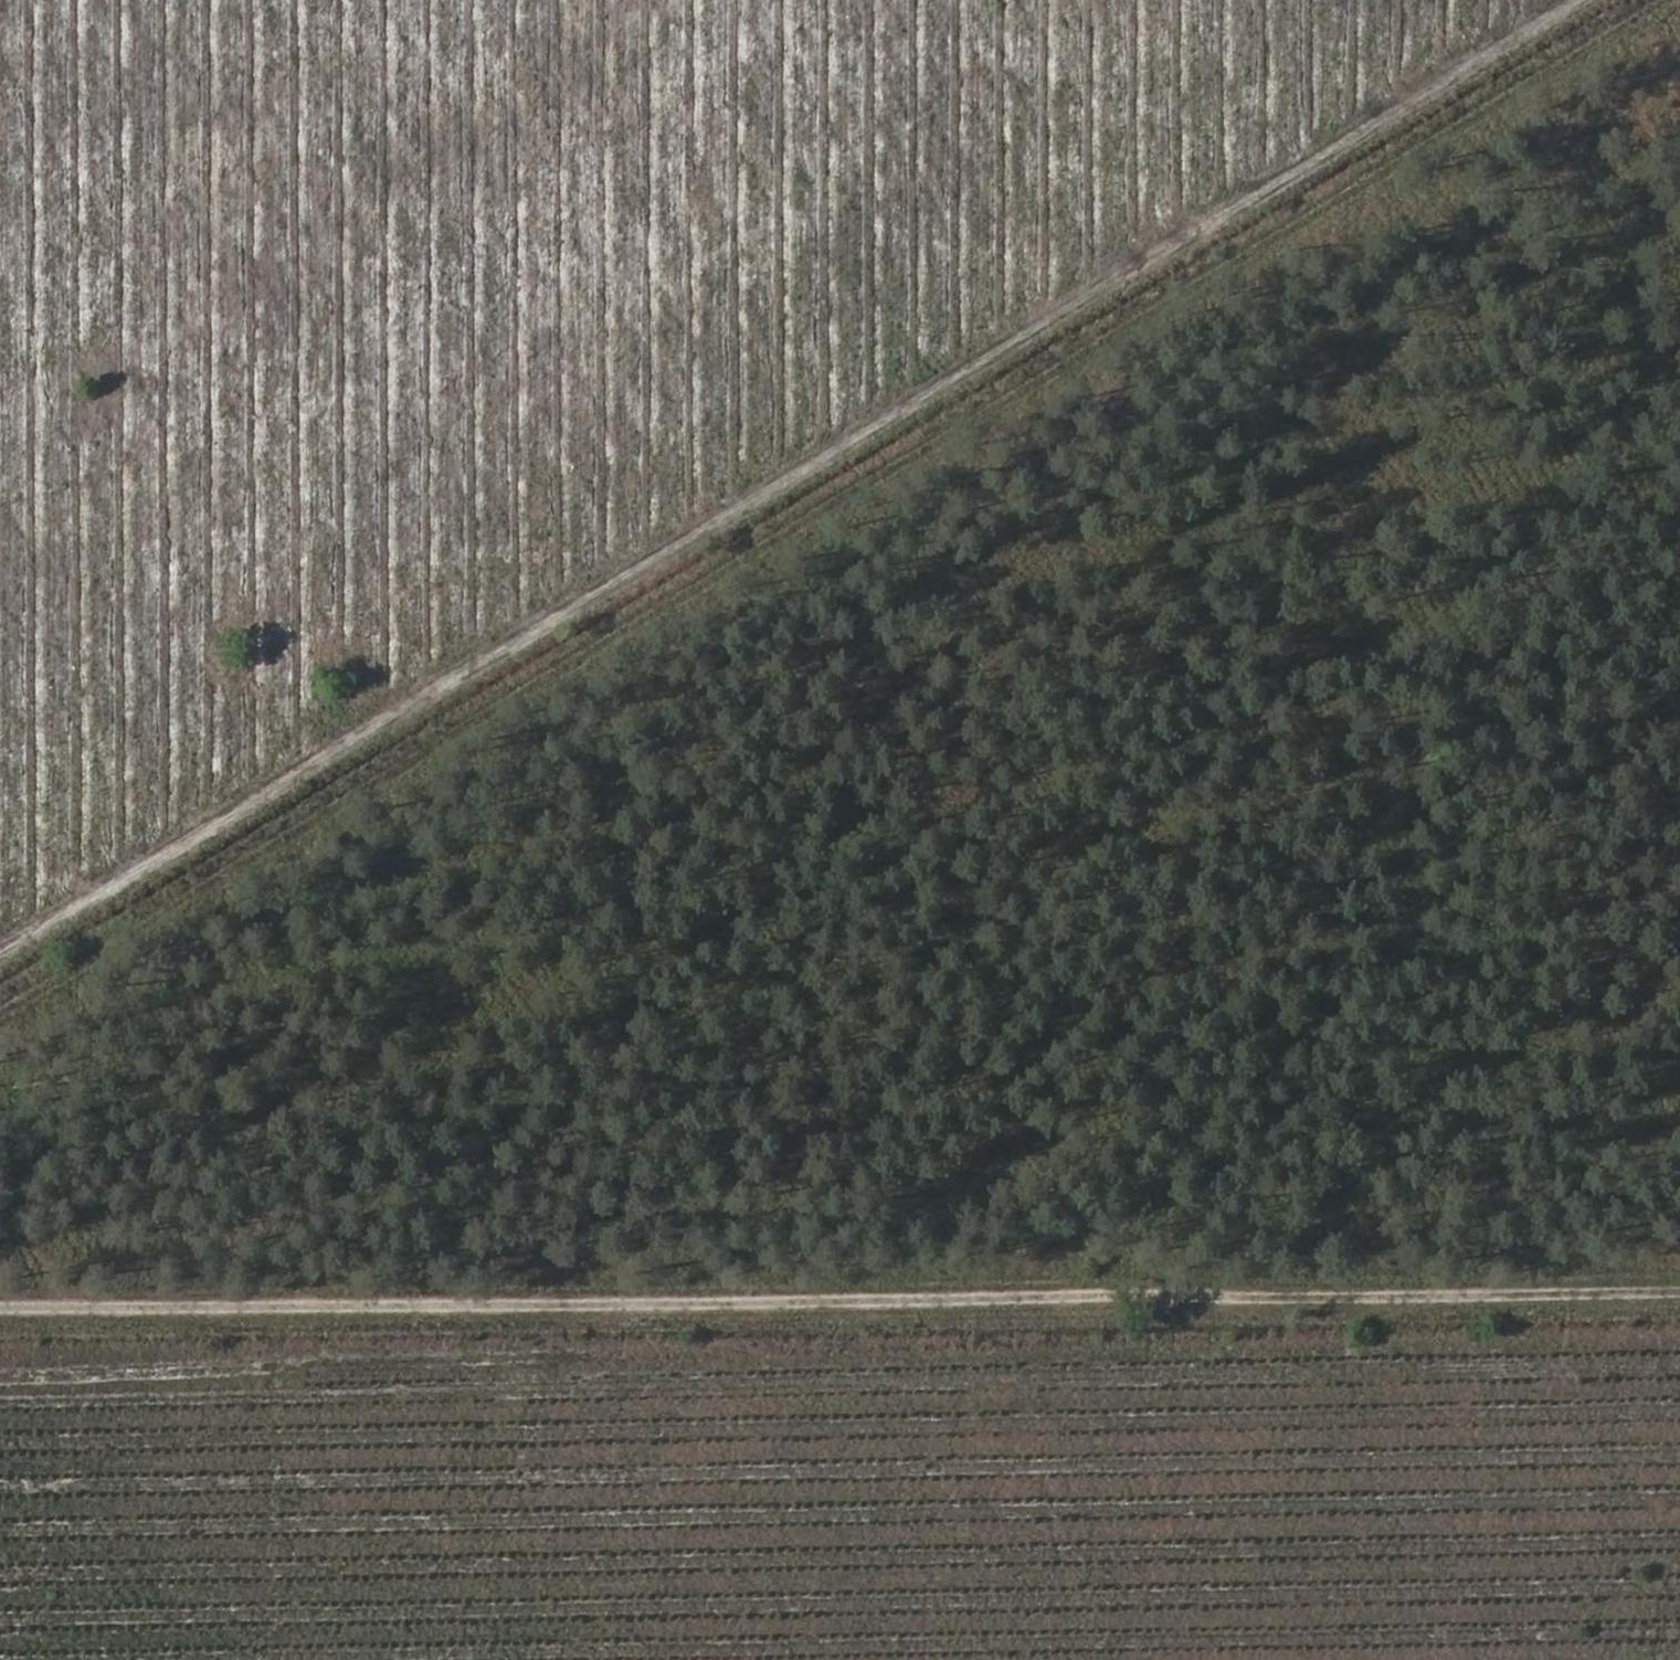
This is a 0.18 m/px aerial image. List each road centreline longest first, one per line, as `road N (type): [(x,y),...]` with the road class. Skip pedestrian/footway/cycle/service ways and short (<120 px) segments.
road 1 (track): [(1587,0),(0,938)]
road 2 (track): [(1679,1295),(0,1311)]

